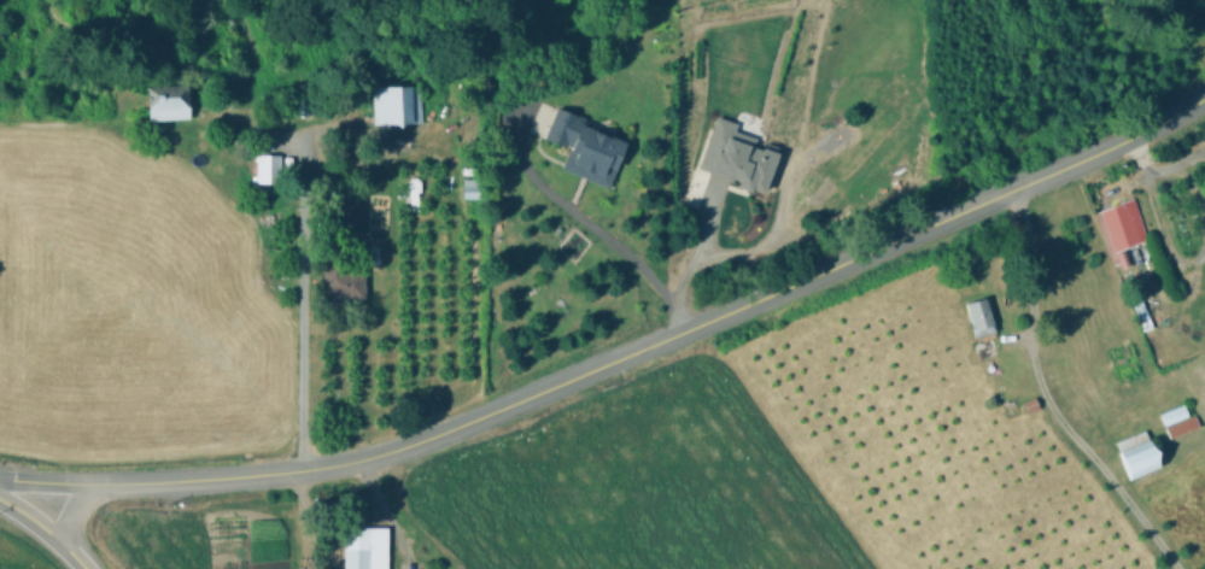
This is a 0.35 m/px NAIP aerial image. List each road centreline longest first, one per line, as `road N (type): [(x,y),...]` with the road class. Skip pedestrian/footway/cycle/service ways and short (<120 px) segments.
road 1 (secondary): [(0,480),(191,481),(340,465),(463,424),(940,221)]
road 2 (secondary): [(940,221),(1204,96)]

